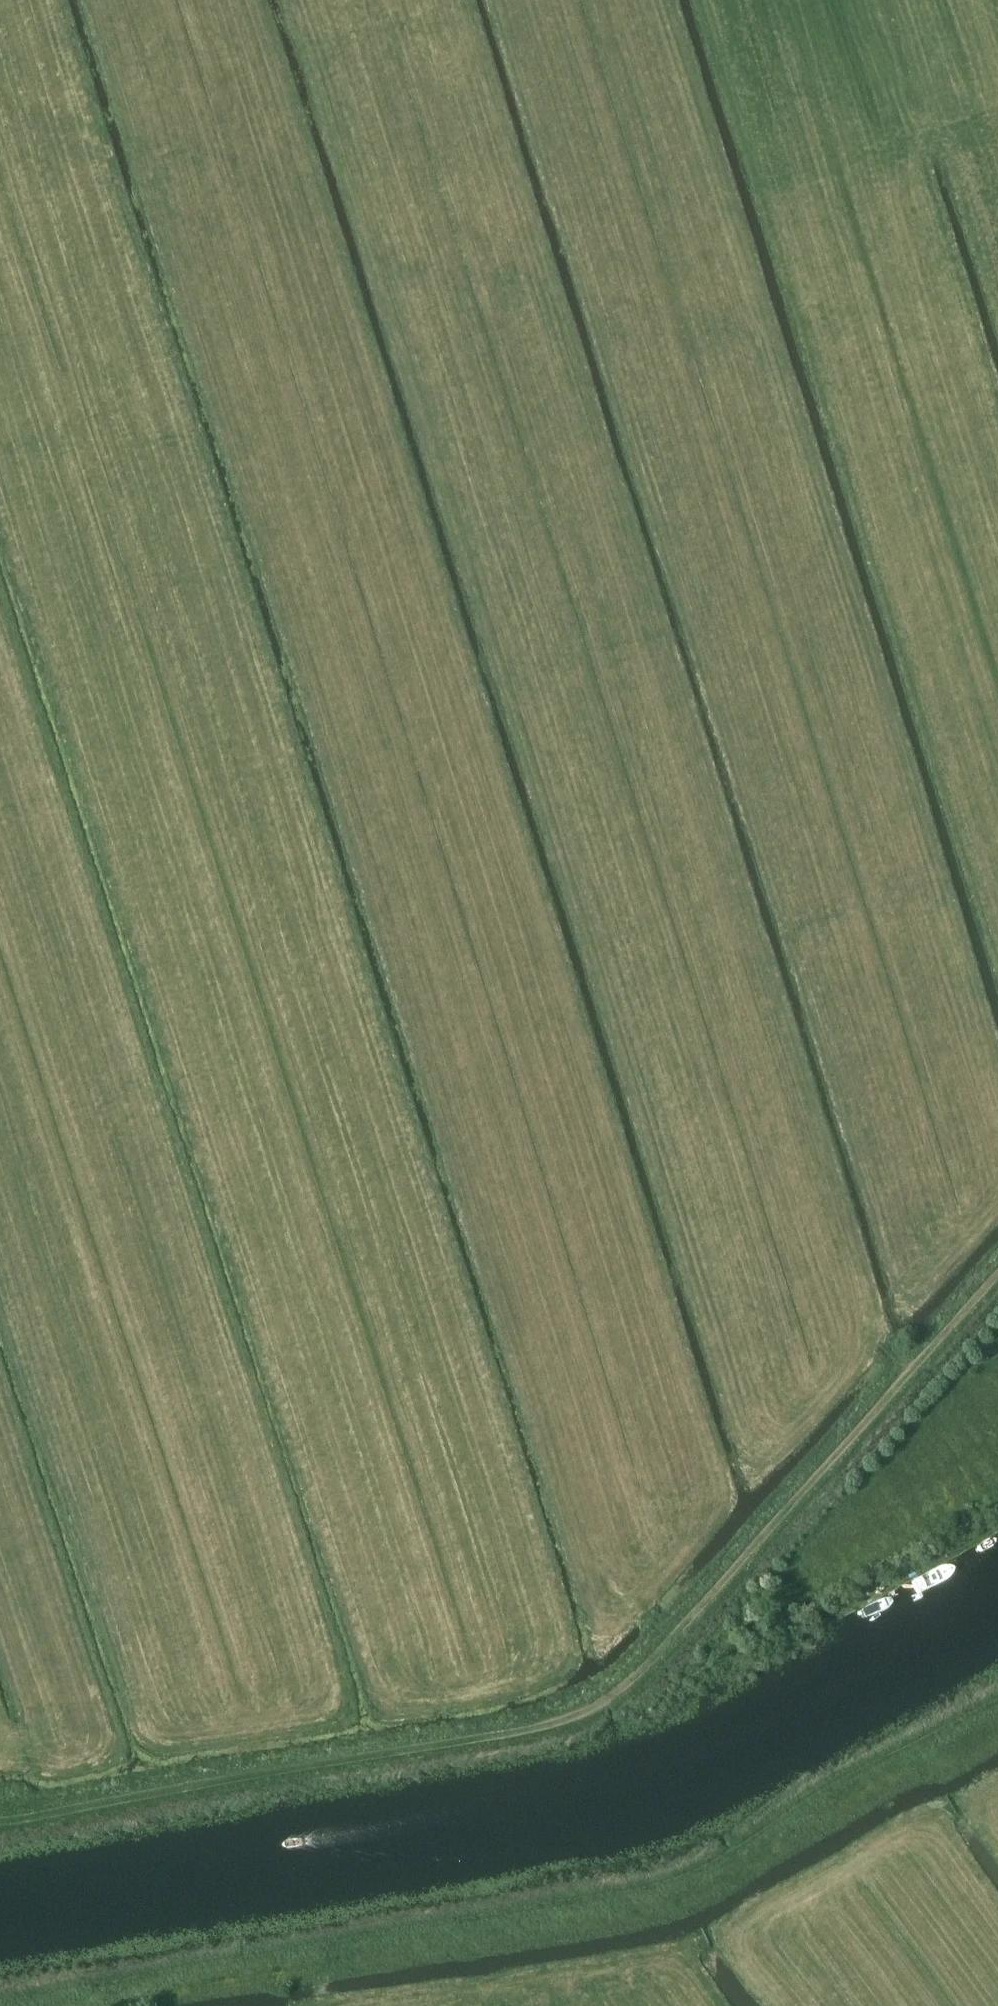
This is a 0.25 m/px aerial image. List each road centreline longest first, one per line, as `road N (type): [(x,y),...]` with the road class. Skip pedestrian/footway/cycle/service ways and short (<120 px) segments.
road 1 (track): [(0,1824),(526,1731),(593,1709),(646,1666),(997,1273)]

